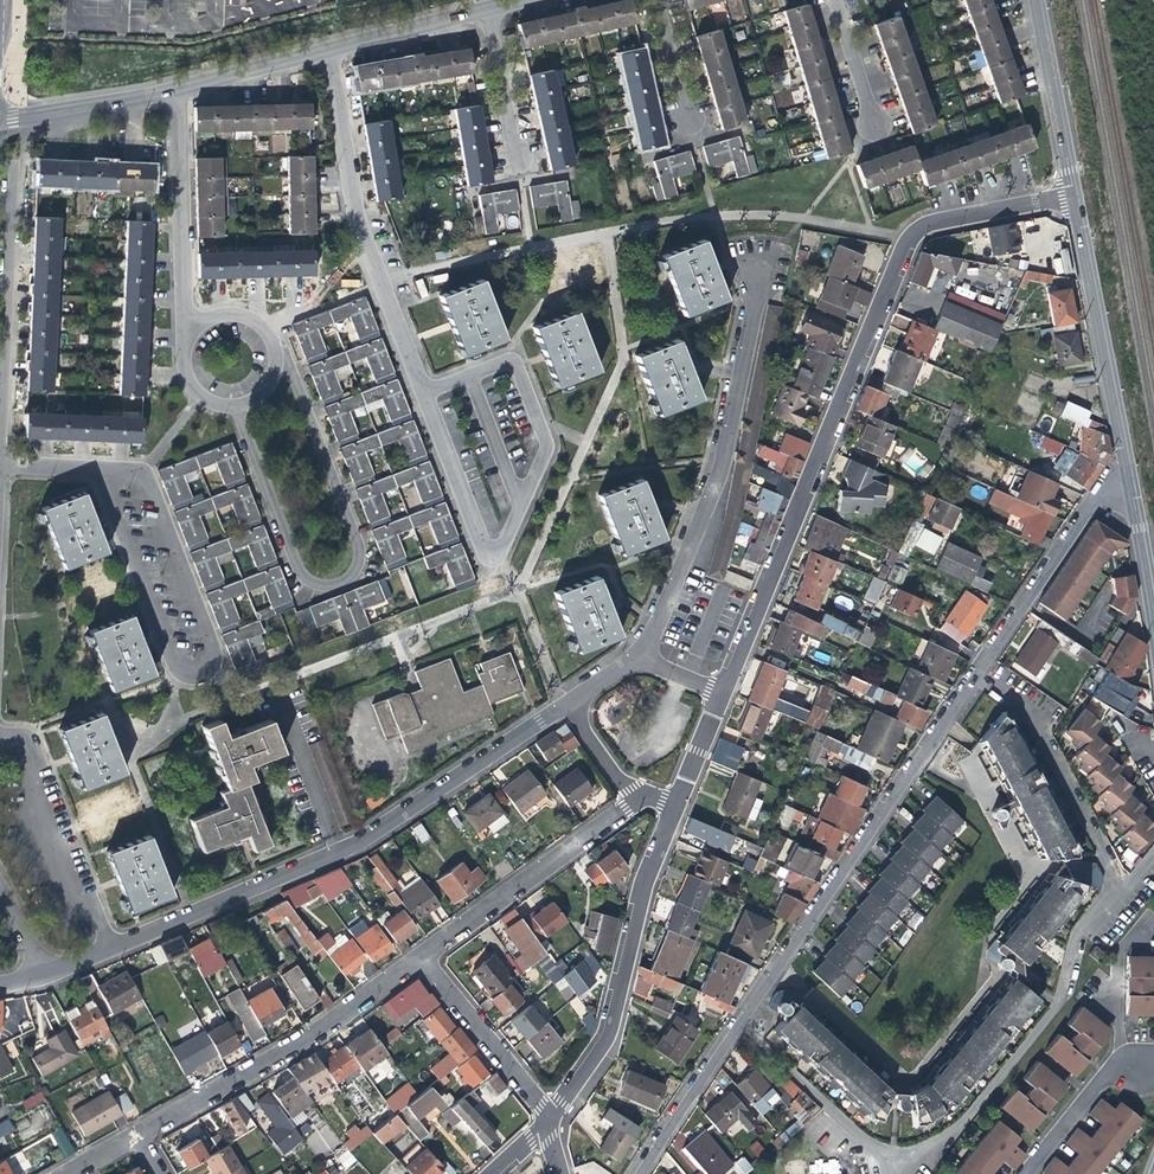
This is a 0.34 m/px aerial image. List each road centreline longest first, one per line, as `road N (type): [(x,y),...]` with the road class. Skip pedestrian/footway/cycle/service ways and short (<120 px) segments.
road 1 (residential): [(635,1173),(1090,504),(1130,484)]
road 2 (residential): [(722,693),(915,233),(933,222),(1074,197)]
road 3 (residential): [(46,976),(363,841),(562,706)]
road 4 (residential): [(239,406),(296,567),(319,585),(347,579),(357,539),(292,369),(275,360)]
road 5 (residential): [(140,473),(215,653),(201,678),(173,669),(98,471)]
road 6 (residential): [(422,393),(483,546),(500,551),(546,445),(514,362),(467,376)]
road 7 (residential): [(640,654),(724,461),(759,262)]
road 8 (residential): [(329,52),(354,213),(422,393)]
road 9 (residential): [(551,1119),(615,1020),(636,912),(678,803)]
road 10 (residential): [(131,1130),(303,1037),(416,956)]
road 11 (residential): [(0,417),(27,118)]
road 12 (residential): [(1074,197),(1130,484)]
road 13 (residential): [(416,956),(628,804)]
road 14 (residential): [(176,92),(184,320),(195,328)]
road 15 (residential): [(551,1119),(416,956)]
road 16 (residential): [(1037,0),(1074,197)]
road 17 (residential): [(329,52),(491,10)]
road 18 (residential): [(176,92),(329,52)]
road 19 (residential): [(491,10),(517,164)]
road 20 (residential): [(27,118),(176,92)]
road 21 (residential): [(1130,484),(1153,627)]
road 22 (residential): [(837,0),(877,128)]
road 23 (residential): [(658,0),(689,127)]

